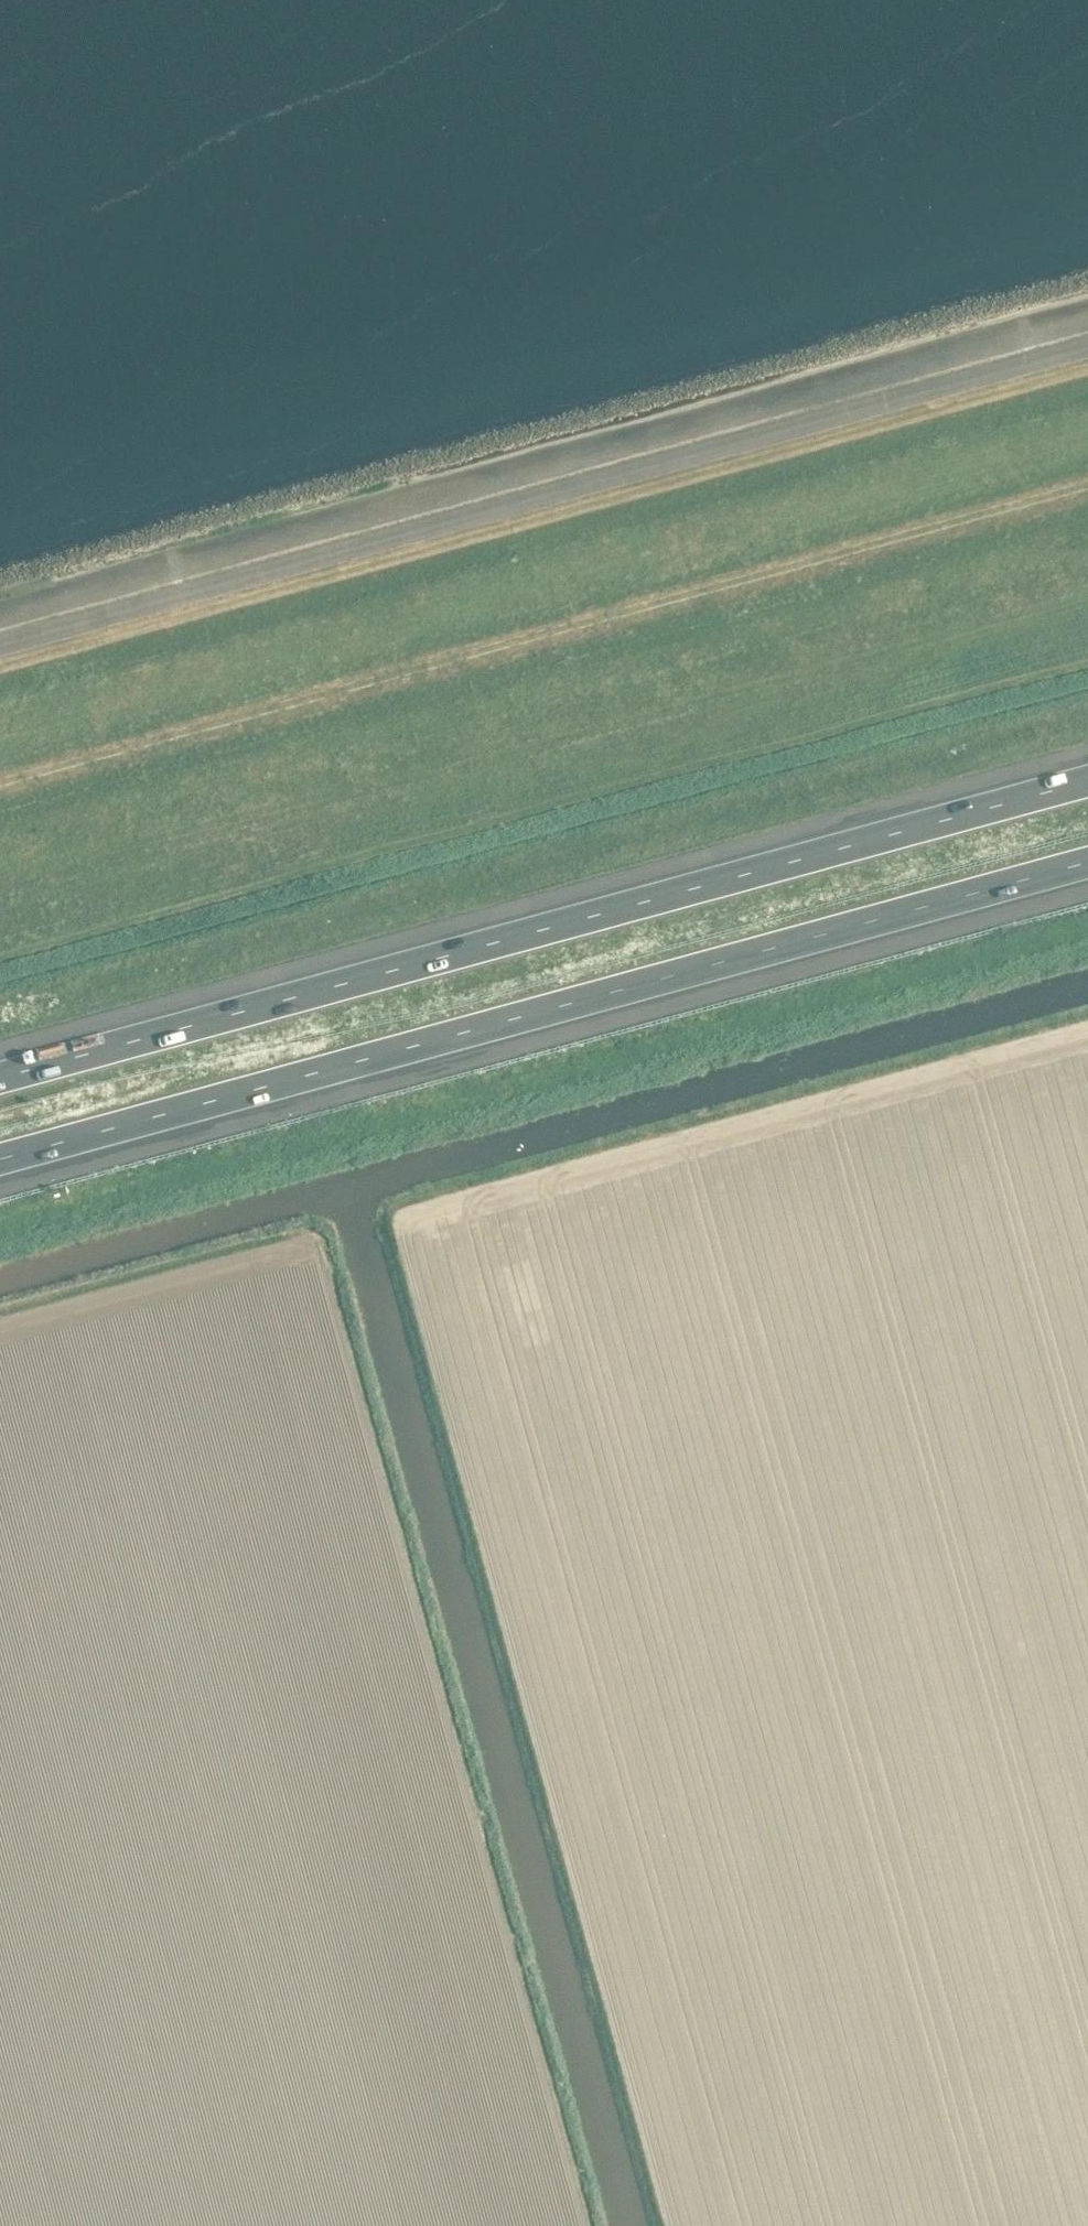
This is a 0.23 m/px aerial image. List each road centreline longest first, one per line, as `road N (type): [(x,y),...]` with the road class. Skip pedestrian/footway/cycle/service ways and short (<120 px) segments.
road 1 (motorway): [(0,1154),(1087,857)]
road 2 (track): [(0,774),(1087,478)]
road 3 (motorway): [(1087,776),(0,1072)]

